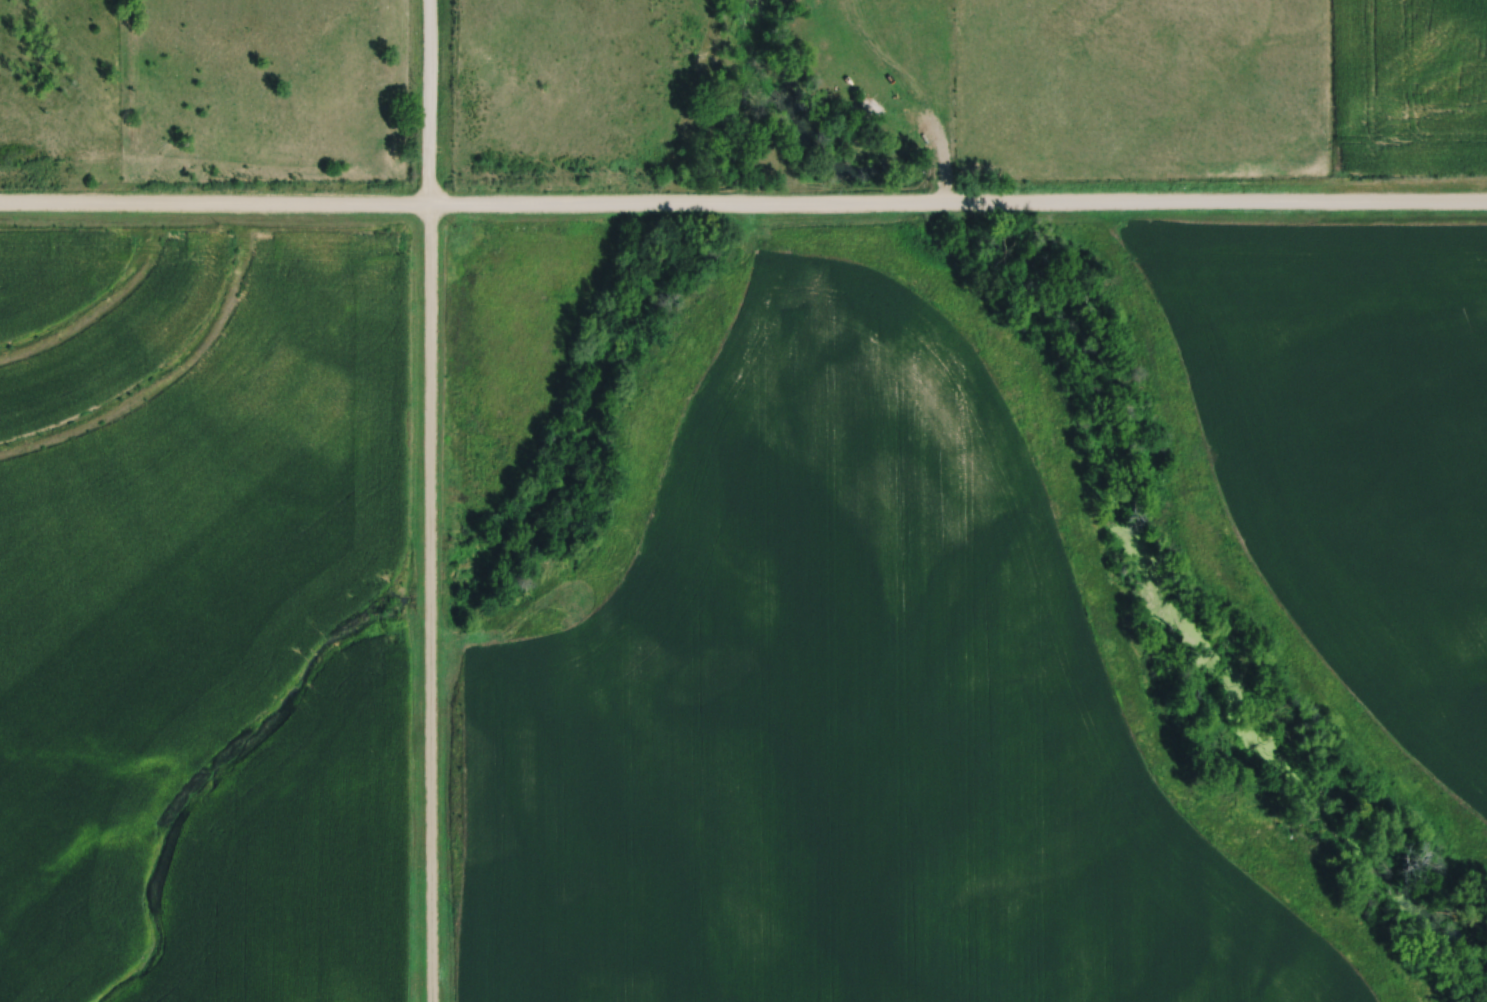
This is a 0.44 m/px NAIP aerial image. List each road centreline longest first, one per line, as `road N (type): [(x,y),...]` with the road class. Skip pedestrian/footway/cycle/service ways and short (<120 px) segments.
road 1 (residential): [(0,208),(1486,204)]
road 2 (residential): [(427,1001),(429,0)]

